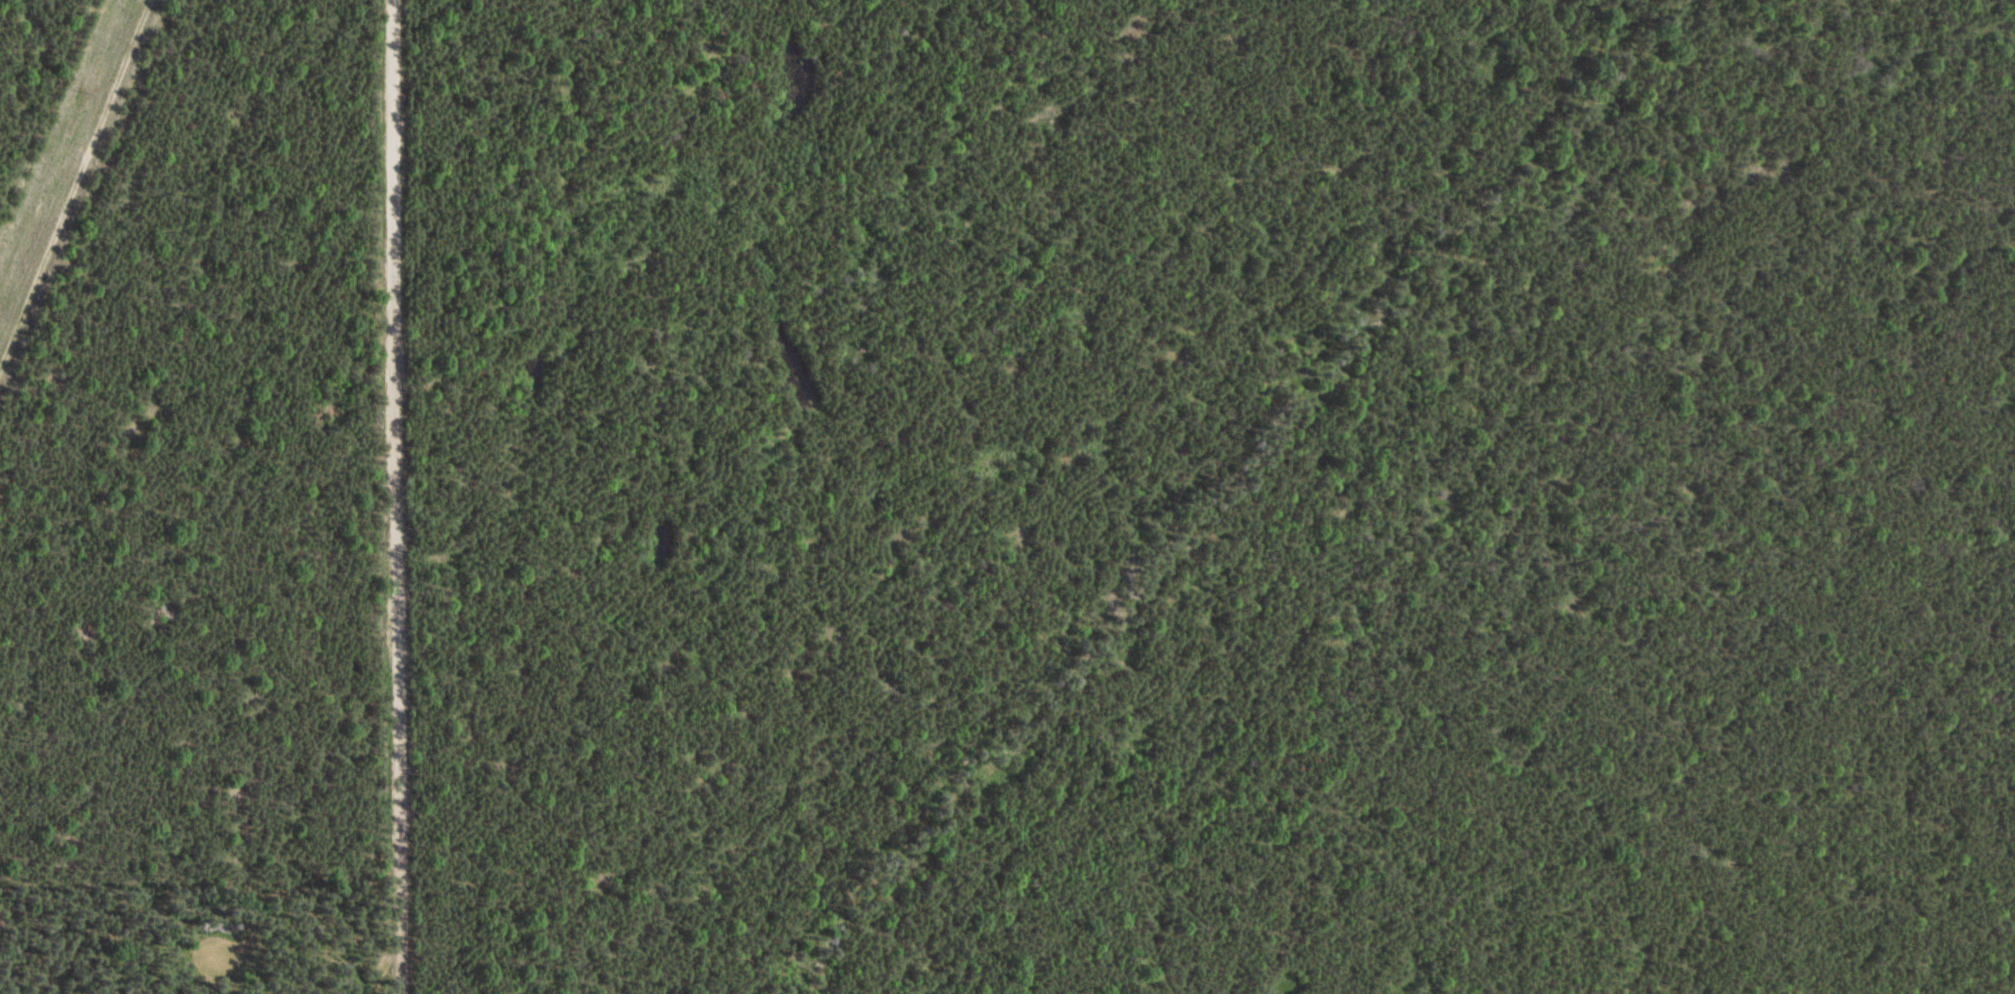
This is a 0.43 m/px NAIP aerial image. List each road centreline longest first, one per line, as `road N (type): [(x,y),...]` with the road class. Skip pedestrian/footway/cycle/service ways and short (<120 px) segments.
road 1 (residential): [(393,0),(406,993)]
road 2 (track): [(0,373),(148,0)]

